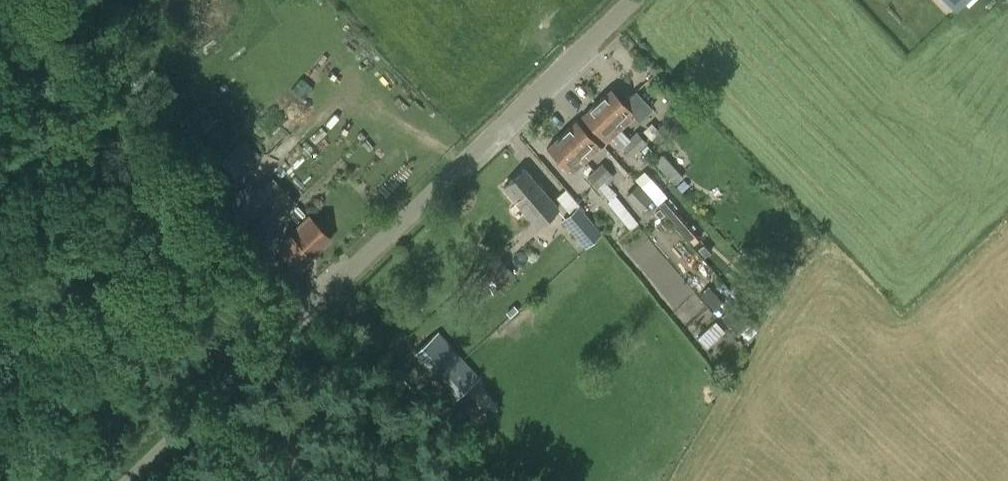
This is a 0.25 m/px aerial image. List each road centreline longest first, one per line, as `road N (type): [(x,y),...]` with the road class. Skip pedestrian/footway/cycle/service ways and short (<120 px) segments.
road 1 (unclassified): [(129,480),(634,0)]

